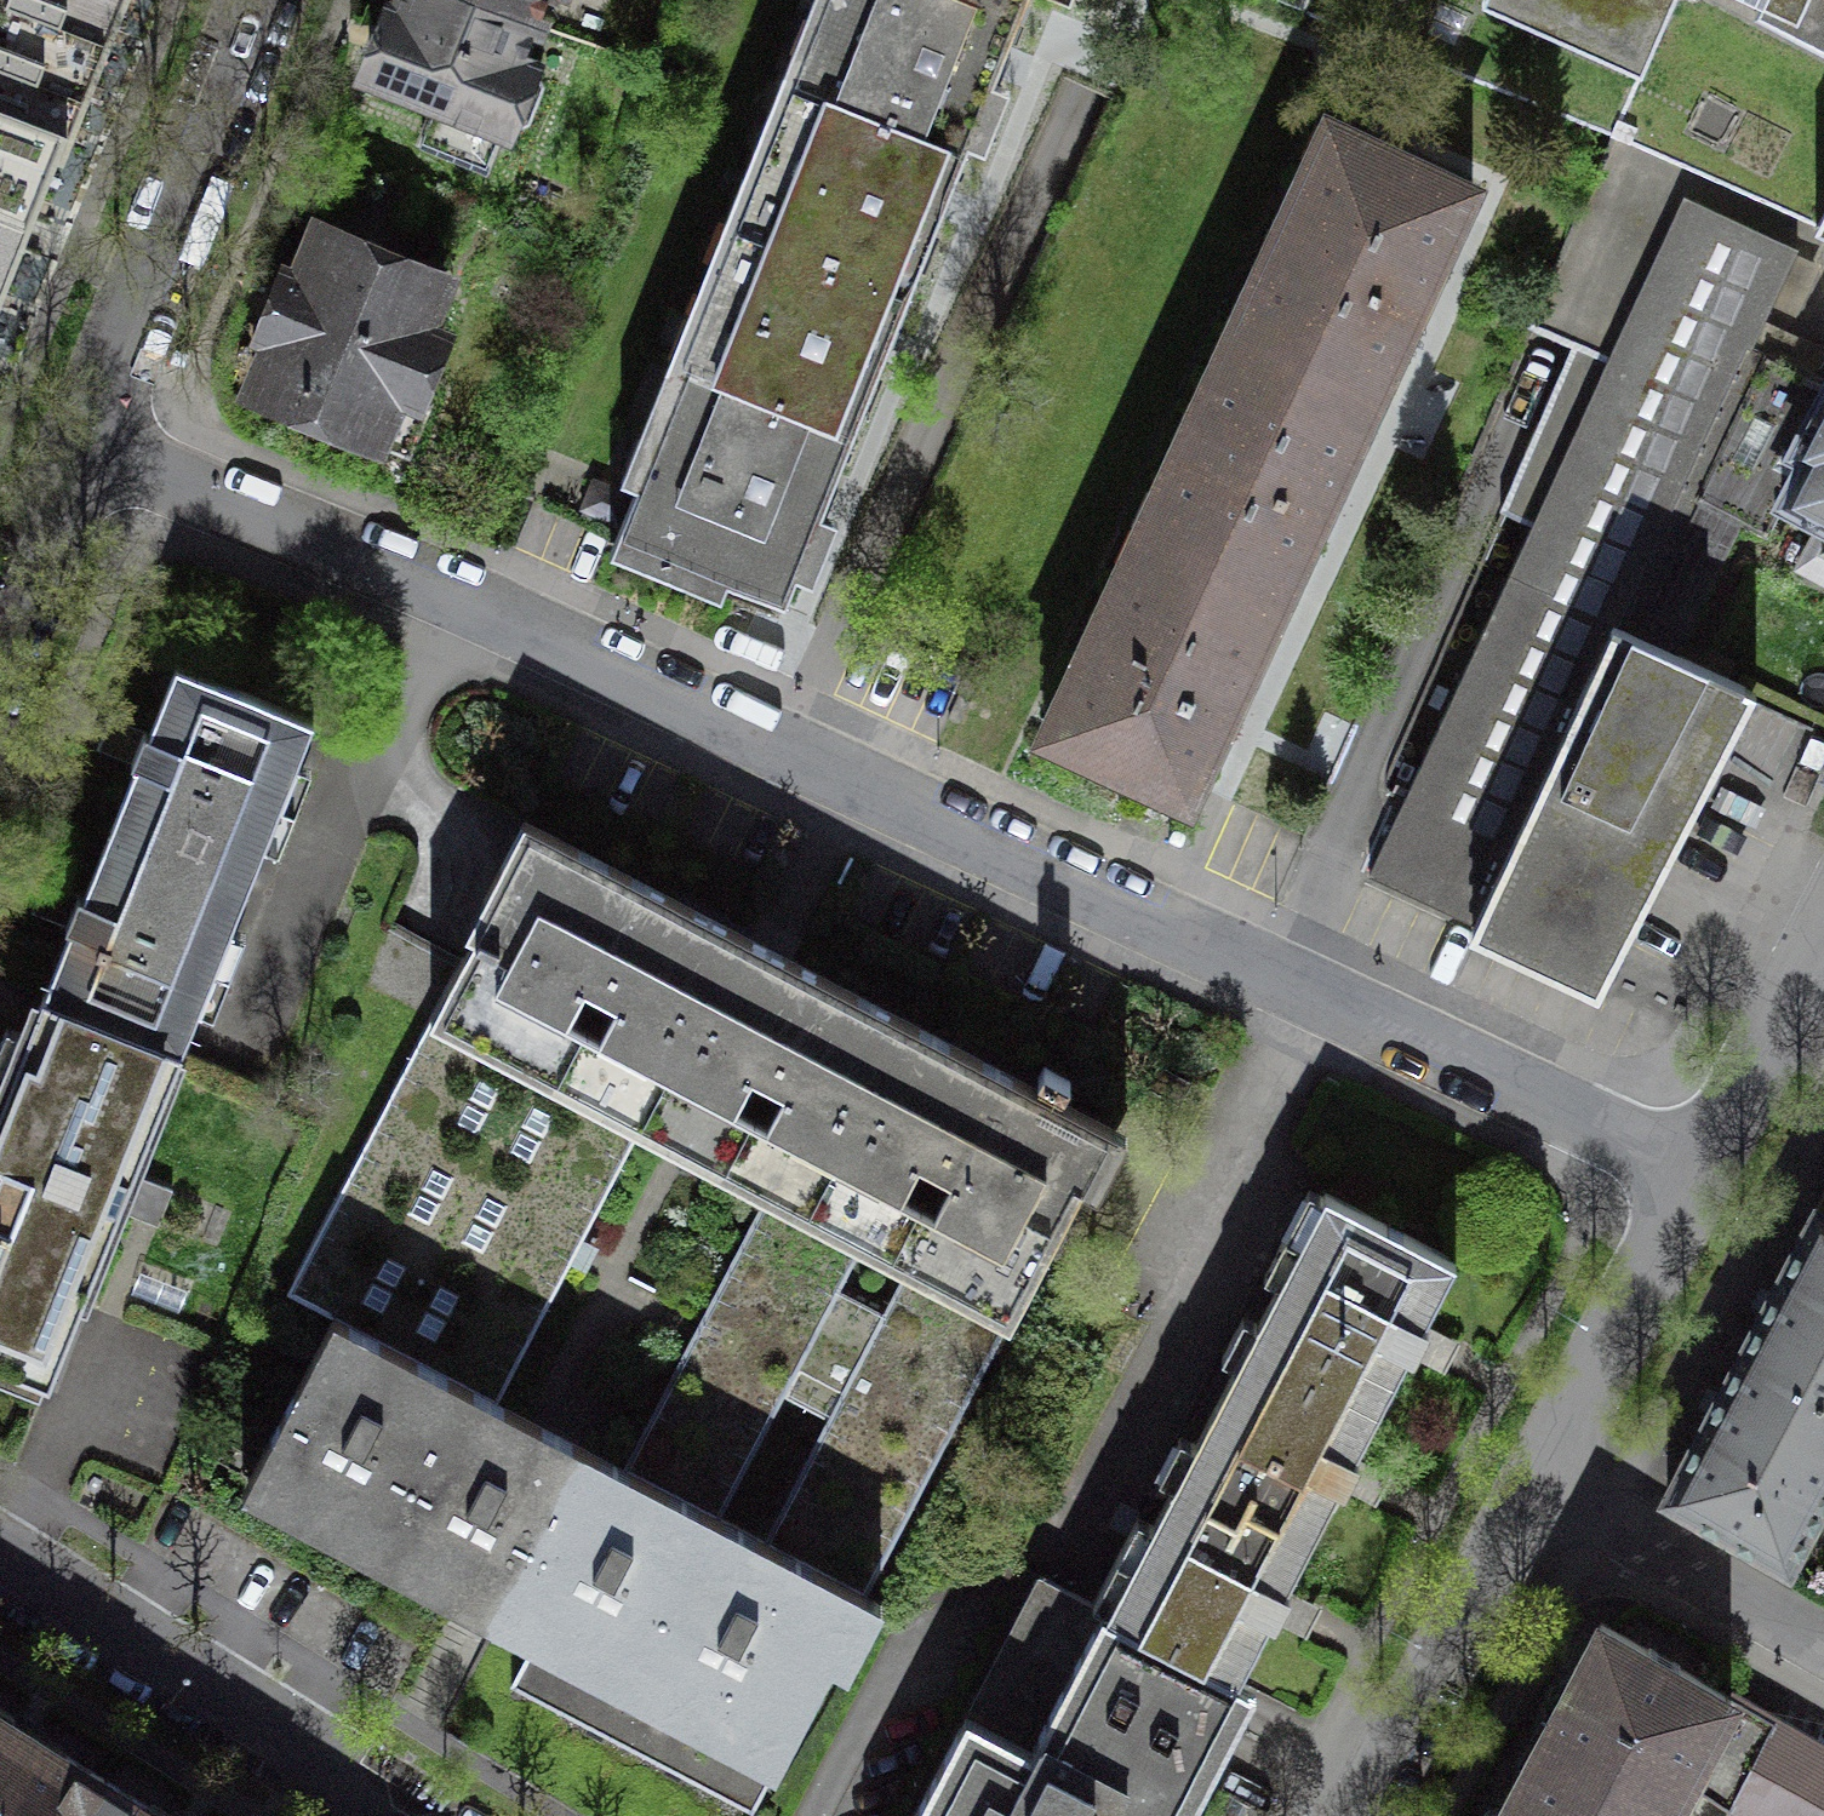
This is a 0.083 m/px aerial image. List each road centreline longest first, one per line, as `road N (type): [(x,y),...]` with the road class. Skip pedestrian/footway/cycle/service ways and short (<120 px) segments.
road 1 (residential): [(86,444),(459,596),(1701,1172)]
road 2 (residential): [(0,1557),(425,1815)]
road 3 (residential): [(258,0),(86,444)]
road 4 (residential): [(1362,1815),(1538,1481)]
road 5 (residential): [(1538,1481),(1701,1172)]
road 6 (residential): [(1538,1481),(1823,1642)]
road 7 (residential): [(1701,1172),(1823,938)]
road 8 (residential): [(86,444),(0,656)]

